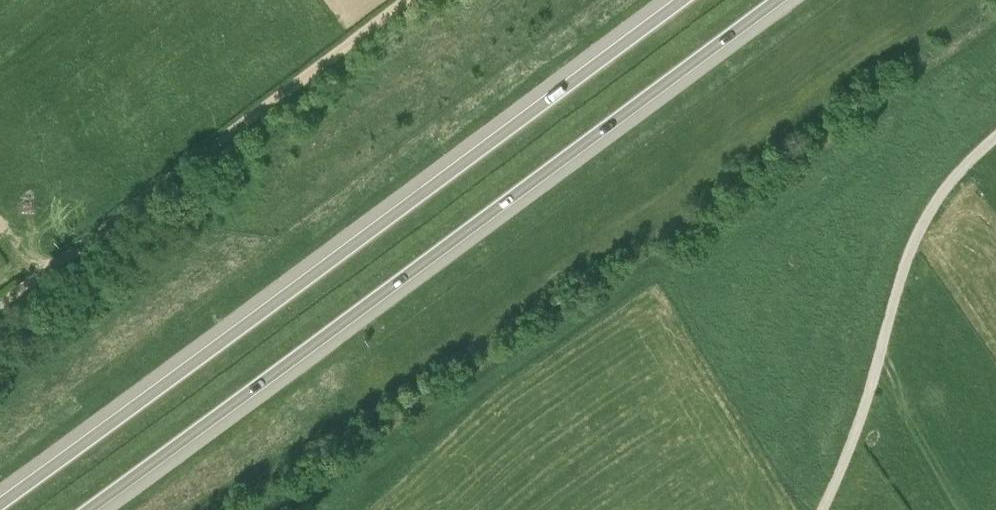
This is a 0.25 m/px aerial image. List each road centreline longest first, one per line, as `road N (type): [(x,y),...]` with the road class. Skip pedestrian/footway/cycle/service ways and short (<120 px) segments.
road 1 (primary): [(84,509),(778,0)]
road 2 (primary): [(679,0),(0,501)]
road 3 (track): [(406,0),(0,307)]
road 4 (unclassified): [(821,509),(868,398),(922,225),(995,136)]

